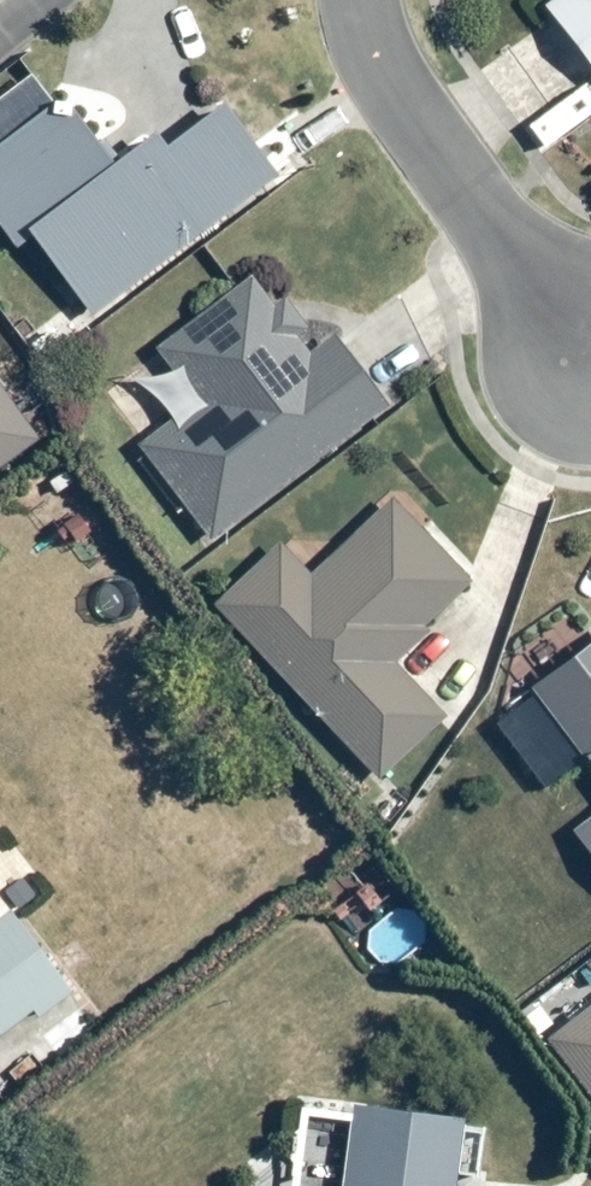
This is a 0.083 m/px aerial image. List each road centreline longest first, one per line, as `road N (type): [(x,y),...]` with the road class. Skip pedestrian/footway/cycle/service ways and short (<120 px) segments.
road 1 (residential): [(590,364),(380,71),(361,0)]

